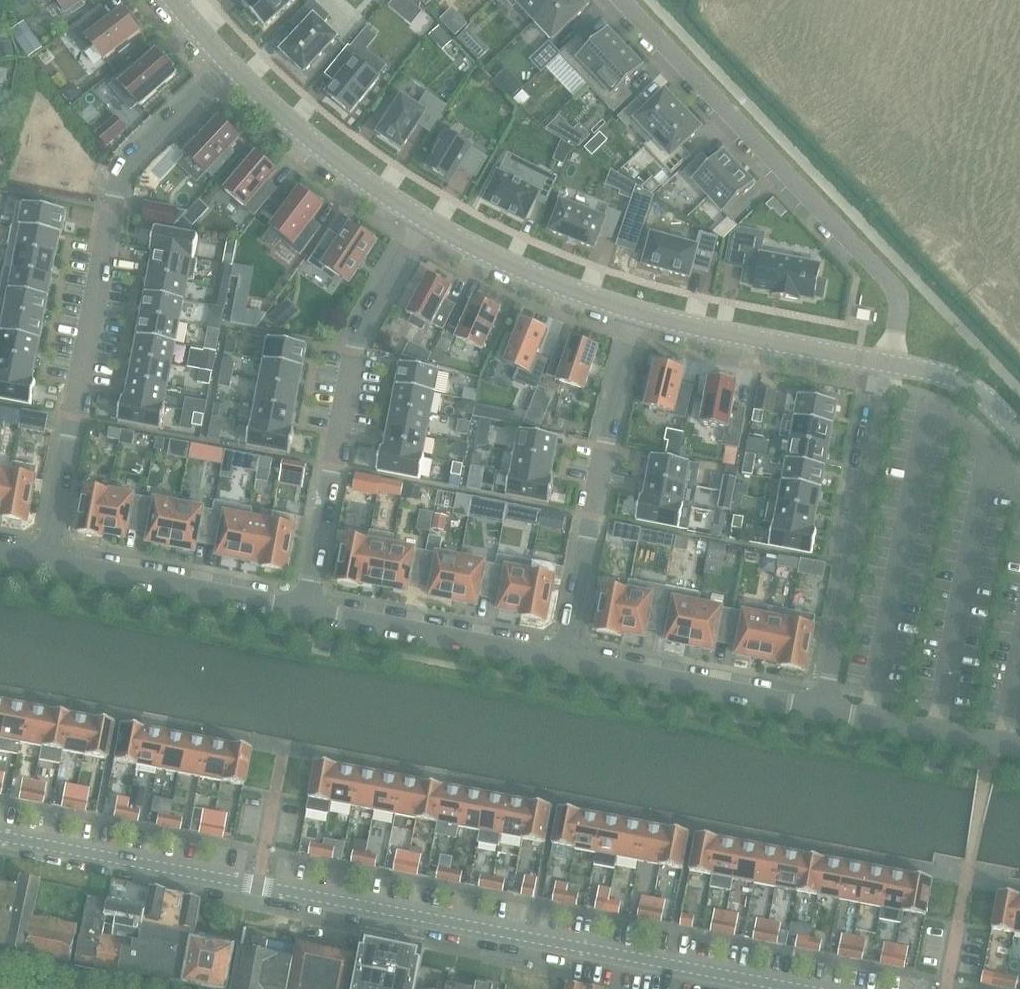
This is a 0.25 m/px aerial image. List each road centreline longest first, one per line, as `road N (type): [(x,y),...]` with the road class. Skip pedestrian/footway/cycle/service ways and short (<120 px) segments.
road 1 (residential): [(805,988),(0,837)]
road 2 (residential): [(45,561),(120,178),(229,64)]
road 3 (residential): [(627,0),(893,284),(899,307),(884,366)]
road 4 (residential): [(307,611),(357,338),(423,224)]
road 5 (residential): [(567,660),(637,312)]
road 6 (residential): [(884,366),(823,709)]
road 7 (residential): [(45,561),(307,611)]
road 8 (residential): [(307,611),(567,660)]
road 9 (residential): [(567,660),(823,709)]
road 10 (residential): [(637,312),(884,366)]
road 11 (residential): [(229,64),(423,224)]
road 12 (residential): [(423,224),(637,312)]
road 13 (residential): [(823,709),(1019,749)]
road 14 (residential): [(884,366),(956,383),(1019,446)]

